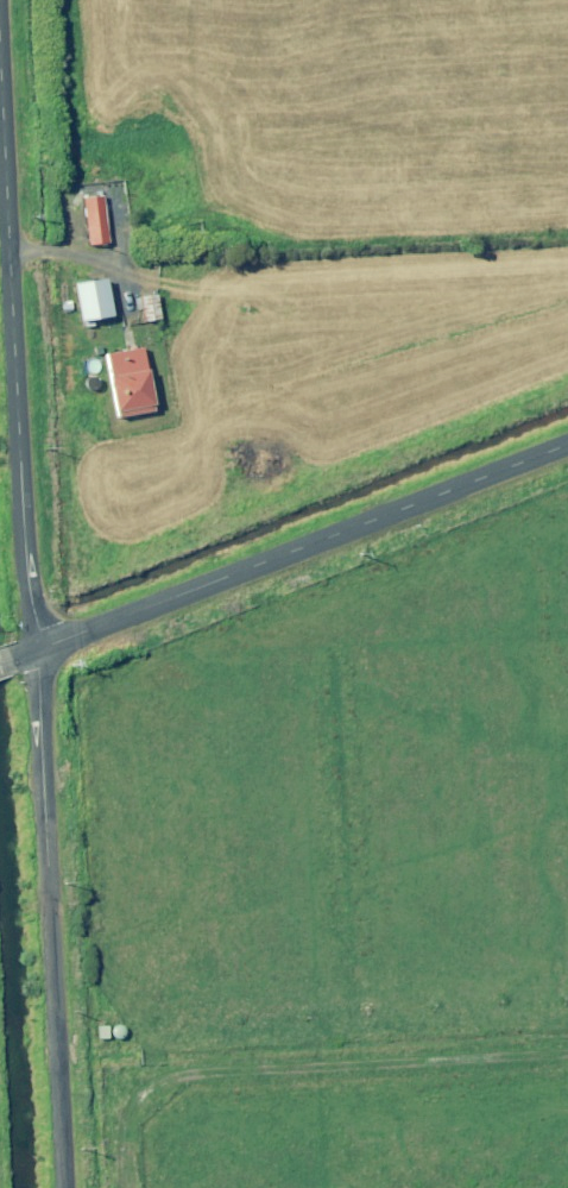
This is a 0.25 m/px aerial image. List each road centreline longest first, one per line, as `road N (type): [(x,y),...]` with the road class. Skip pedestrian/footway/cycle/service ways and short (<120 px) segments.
road 1 (unclassified): [(0,47),(28,562),(41,649)]
road 2 (tertiary): [(41,649),(567,443)]
road 3 (unclassified): [(41,649),(67,1187)]

